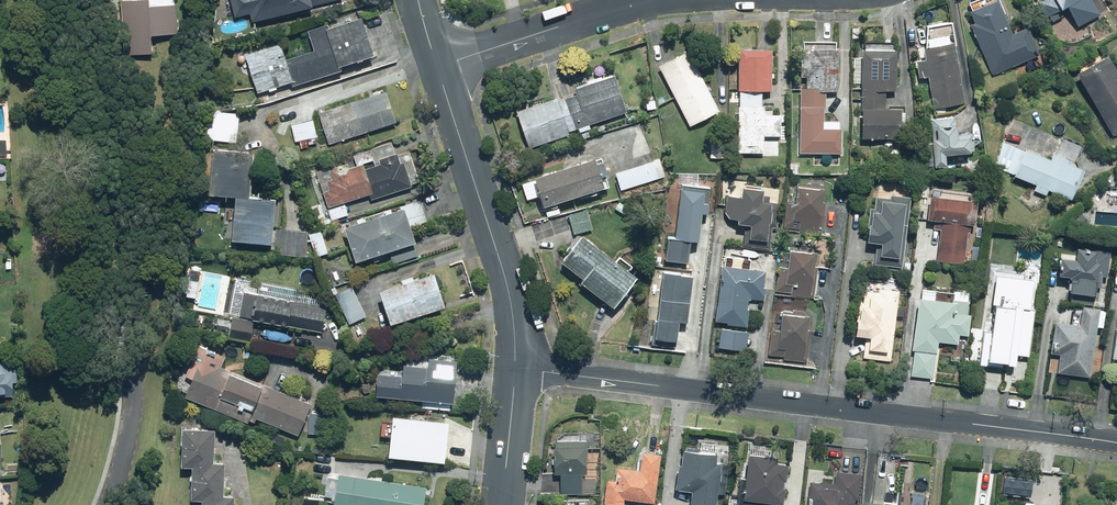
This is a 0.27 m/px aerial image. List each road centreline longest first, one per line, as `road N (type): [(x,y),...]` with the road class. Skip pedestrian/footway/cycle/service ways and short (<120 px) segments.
road 1 (residential): [(515,371),(1116,443)]
road 2 (residential): [(440,65),(509,288),(515,371)]
road 3 (residential): [(633,0),(440,65)]
road 4 (residential): [(502,504),(515,371)]

